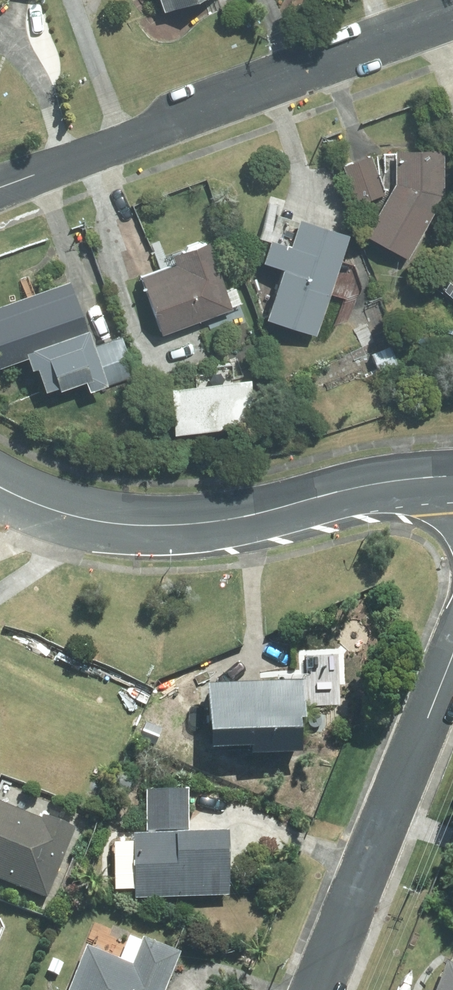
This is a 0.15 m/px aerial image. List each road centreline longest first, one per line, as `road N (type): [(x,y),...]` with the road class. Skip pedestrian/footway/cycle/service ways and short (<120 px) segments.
road 1 (residential): [(0,189),(452,26)]
road 2 (tertiary): [(0,488),(61,513),(177,526),(452,475)]
road 3 (residential): [(315,989),(452,650)]

